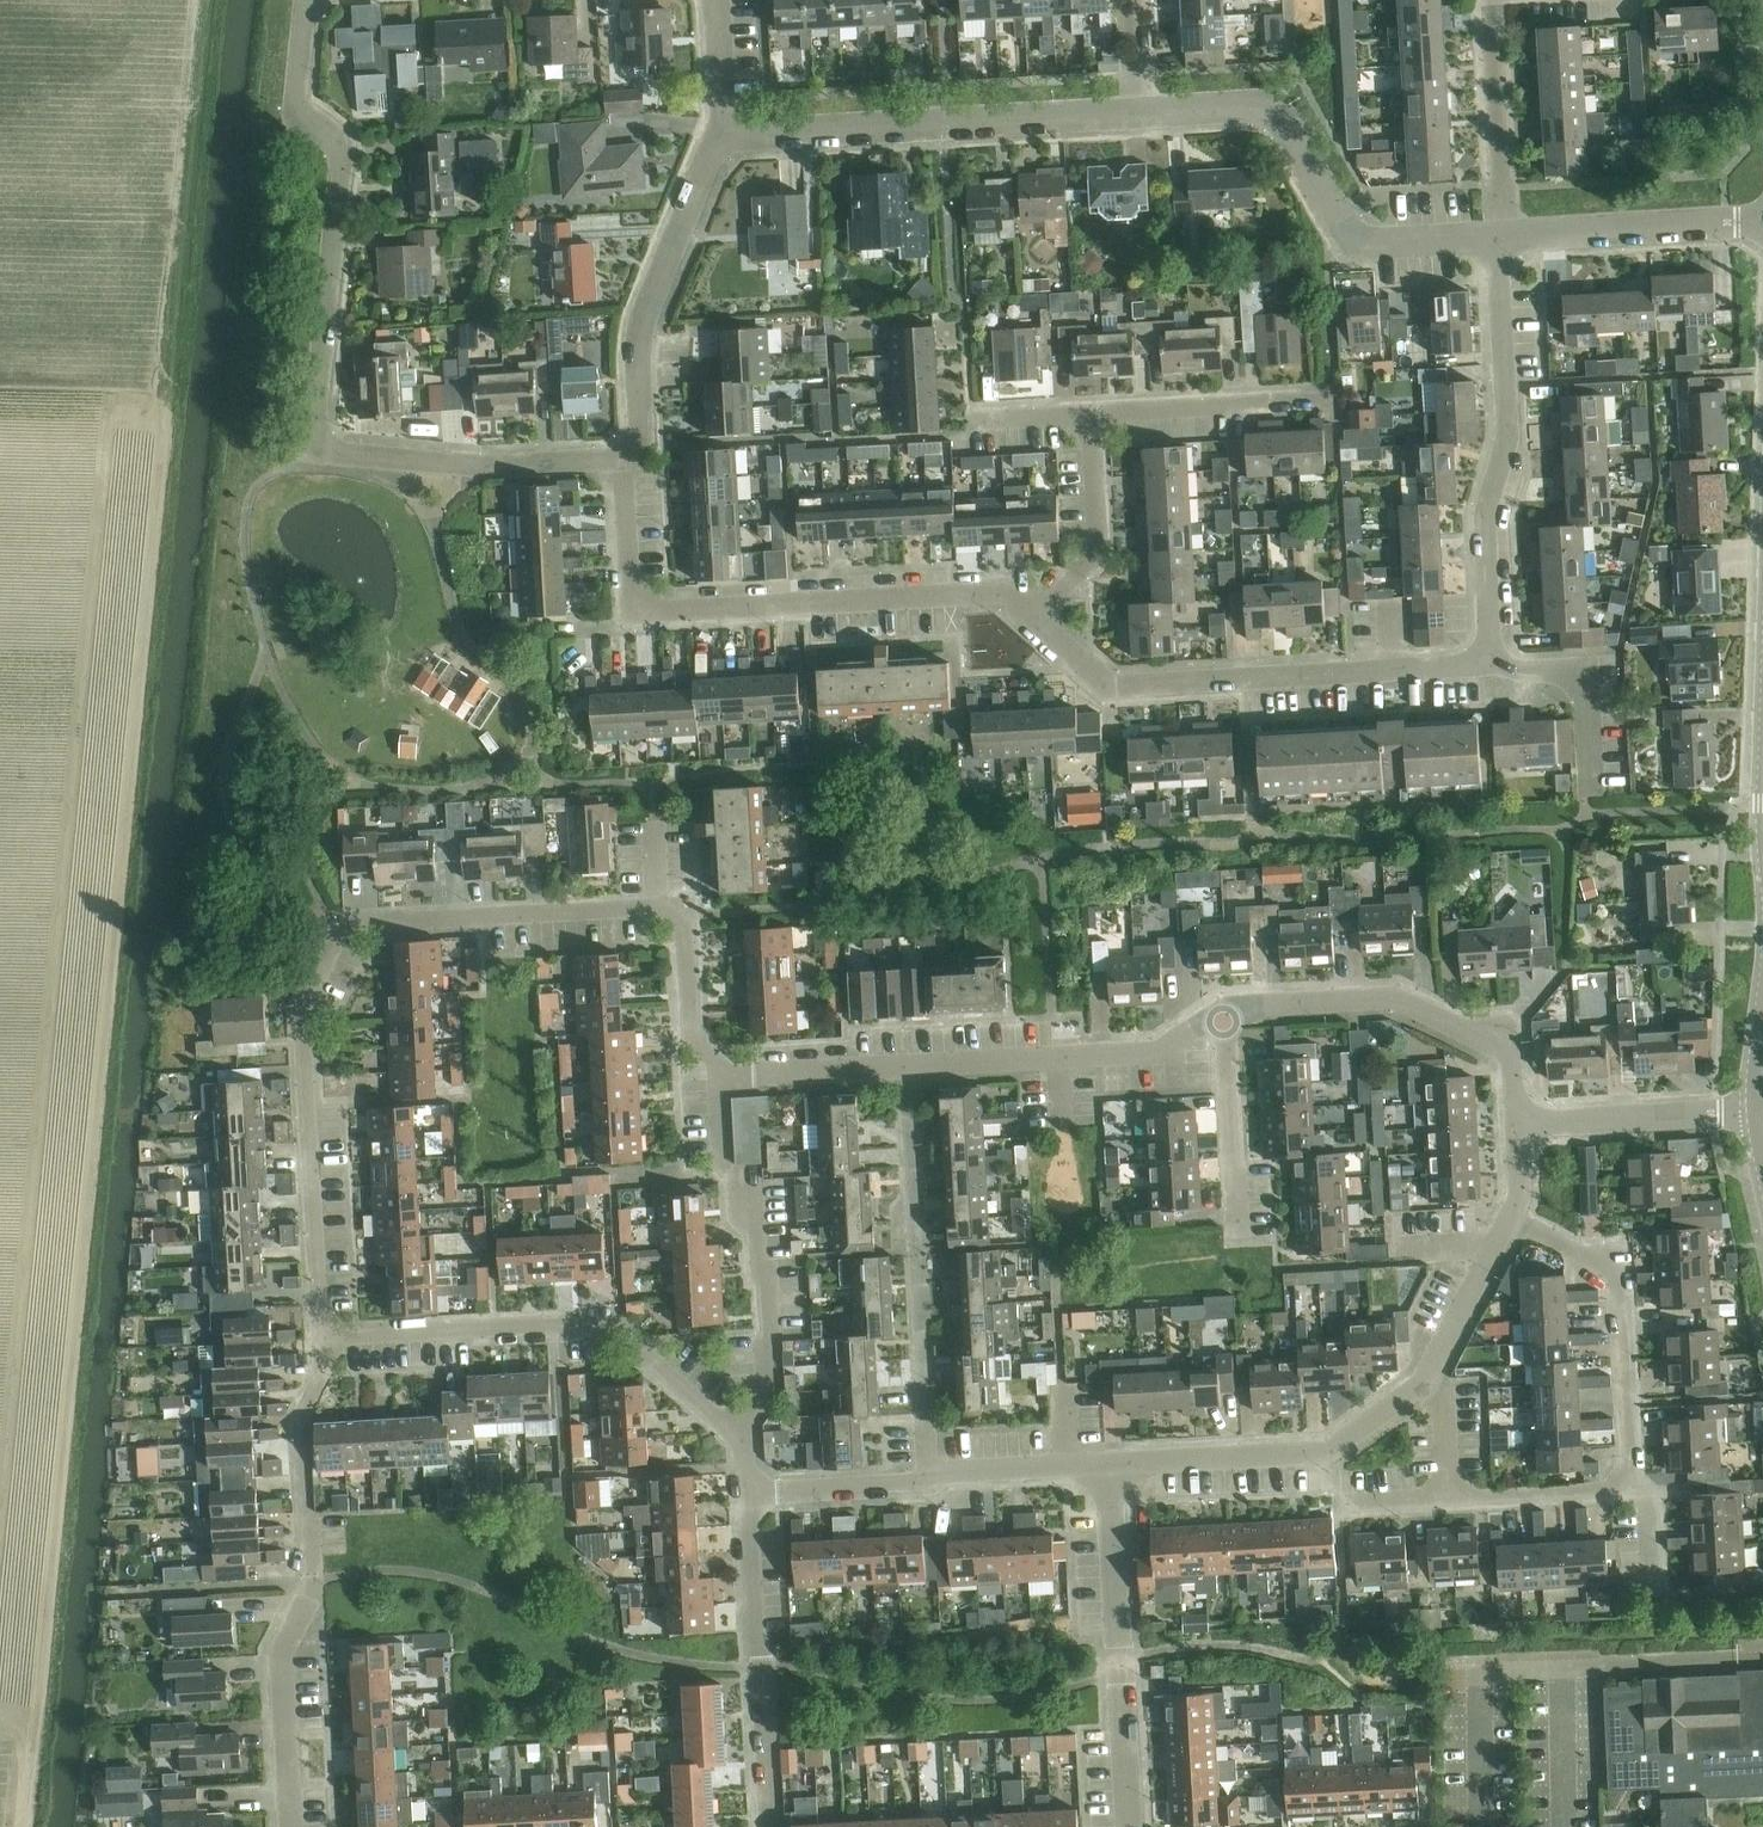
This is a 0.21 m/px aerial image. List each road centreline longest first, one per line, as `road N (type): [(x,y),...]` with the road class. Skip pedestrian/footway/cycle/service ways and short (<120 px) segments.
road 1 (residential): [(623,456),(504,467),(348,455),(324,445),(315,419),(342,166),(297,90),(313,0)]
road 2 (residential): [(323,1339),(302,1009),(340,933),(356,924),(656,906)]
road 3 (residential): [(1038,622),(988,592),(653,611),(641,604),(628,575),(623,456)]
road 4 (residential): [(1447,1501),(1610,1489),(1624,1484),(1627,1473),(1614,1269),(1512,1215)]
road 5 (residential): [(1483,652),(1462,666),(1123,686),(1038,622)]
road 6 (residential): [(738,1427),(621,1331),(596,1322),(323,1339)]
road 7 (residential): [(1136,115),(1249,108),(1274,115),(1342,221),(1366,240),(1502,236)]
road 8 (residential): [(1502,236),(1507,425),(1487,509),(1483,652)]
road 9 (residential): [(930,1480),(905,1067)]
road 10 (residential): [(726,142),(1136,115)]
road 11 (residential): [(1517,1125),(1512,1062),(1502,1044),(1401,1001),(1266,1005),(1223,1015)]
road 12 (residential): [(1131,1826),(1111,1465)]
road 13 (residential): [(1111,1465),(1332,1451),(1428,1376)]
road 14 (residential): [(623,456),(641,434),(644,316),(706,164),(726,142)]
road 15 (residential): [(772,1826),(747,1495)]
road 16 (residential): [(1223,1015),(1149,1054),(905,1067)]
road 17 (residential): [(1502,236),(1762,225)]
road 18 (residential): [(747,1184),(771,1331),(764,1394),(738,1427)]
road 19 (residential): [(1089,414),(1337,398)]
road 20 (residential): [(1760,1105),(1517,1125)]
road 21 (residential): [(312,1574),(302,1429),(324,1372),(323,1339)]
road 22 (residential): [(1502,236),(1492,0)]
road 23 (residential): [(290,1826),(282,1661),(308,1601)]
road 24 (residential): [(1038,622),(1089,564),(1096,543),(1089,414)]
road 25 (residential): [(1237,1235),(1223,1015)]
road 26 (residential): [(1591,790),(1578,685),(1483,652)]
road 27 (residential): [(656,906),(684,931),(691,1036),(715,1061),(718,1077)]
road 28 (residential): [(905,1067),(718,1077)]
road 29 (residential): [(747,1495),(930,1480)]
road 30 (residential): [(930,1480),(955,1472),(1111,1465)]
road 31 (residential): [(1428,1376),(1512,1215)]
road 32 (residential): [(714,0),(726,142)]
road 33 (residential): [(1447,1501),(1443,1400),(1428,1376)]

